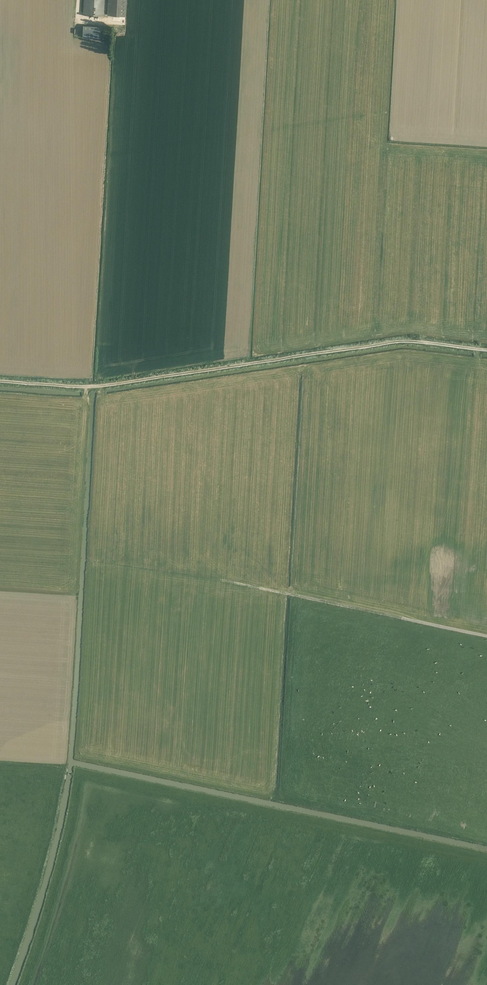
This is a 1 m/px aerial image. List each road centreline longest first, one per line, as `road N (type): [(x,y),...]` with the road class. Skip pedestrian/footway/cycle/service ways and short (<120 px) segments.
road 1 (track): [(0,381),(91,386),(402,340),(486,349)]

